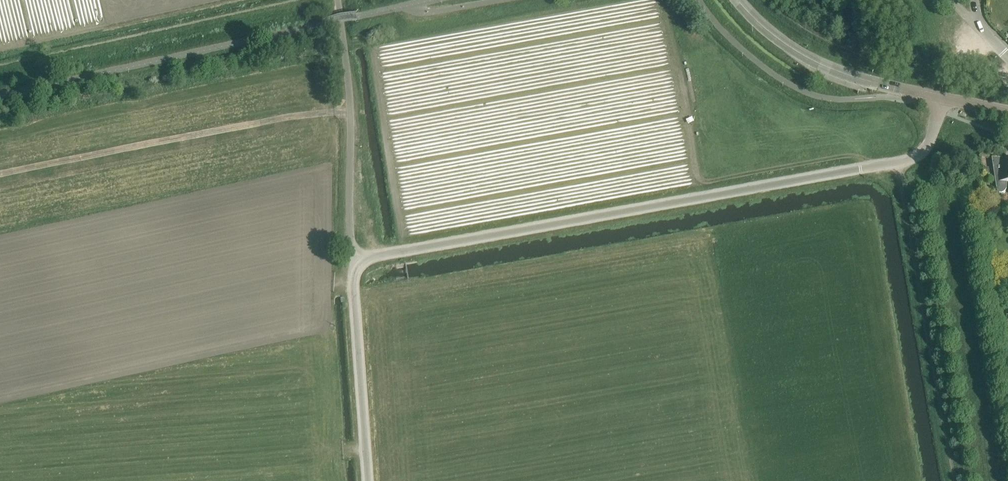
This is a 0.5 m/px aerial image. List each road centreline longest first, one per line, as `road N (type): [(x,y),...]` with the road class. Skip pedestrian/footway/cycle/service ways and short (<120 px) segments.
road 1 (unclassified): [(354,261),(899,162),(918,156),(931,138),(941,96)]
road 2 (unclassified): [(354,261),(338,0)]
road 3 (secondary): [(941,96),(819,63),(737,0)]
road 4 (unclassified): [(369,480),(354,261)]

